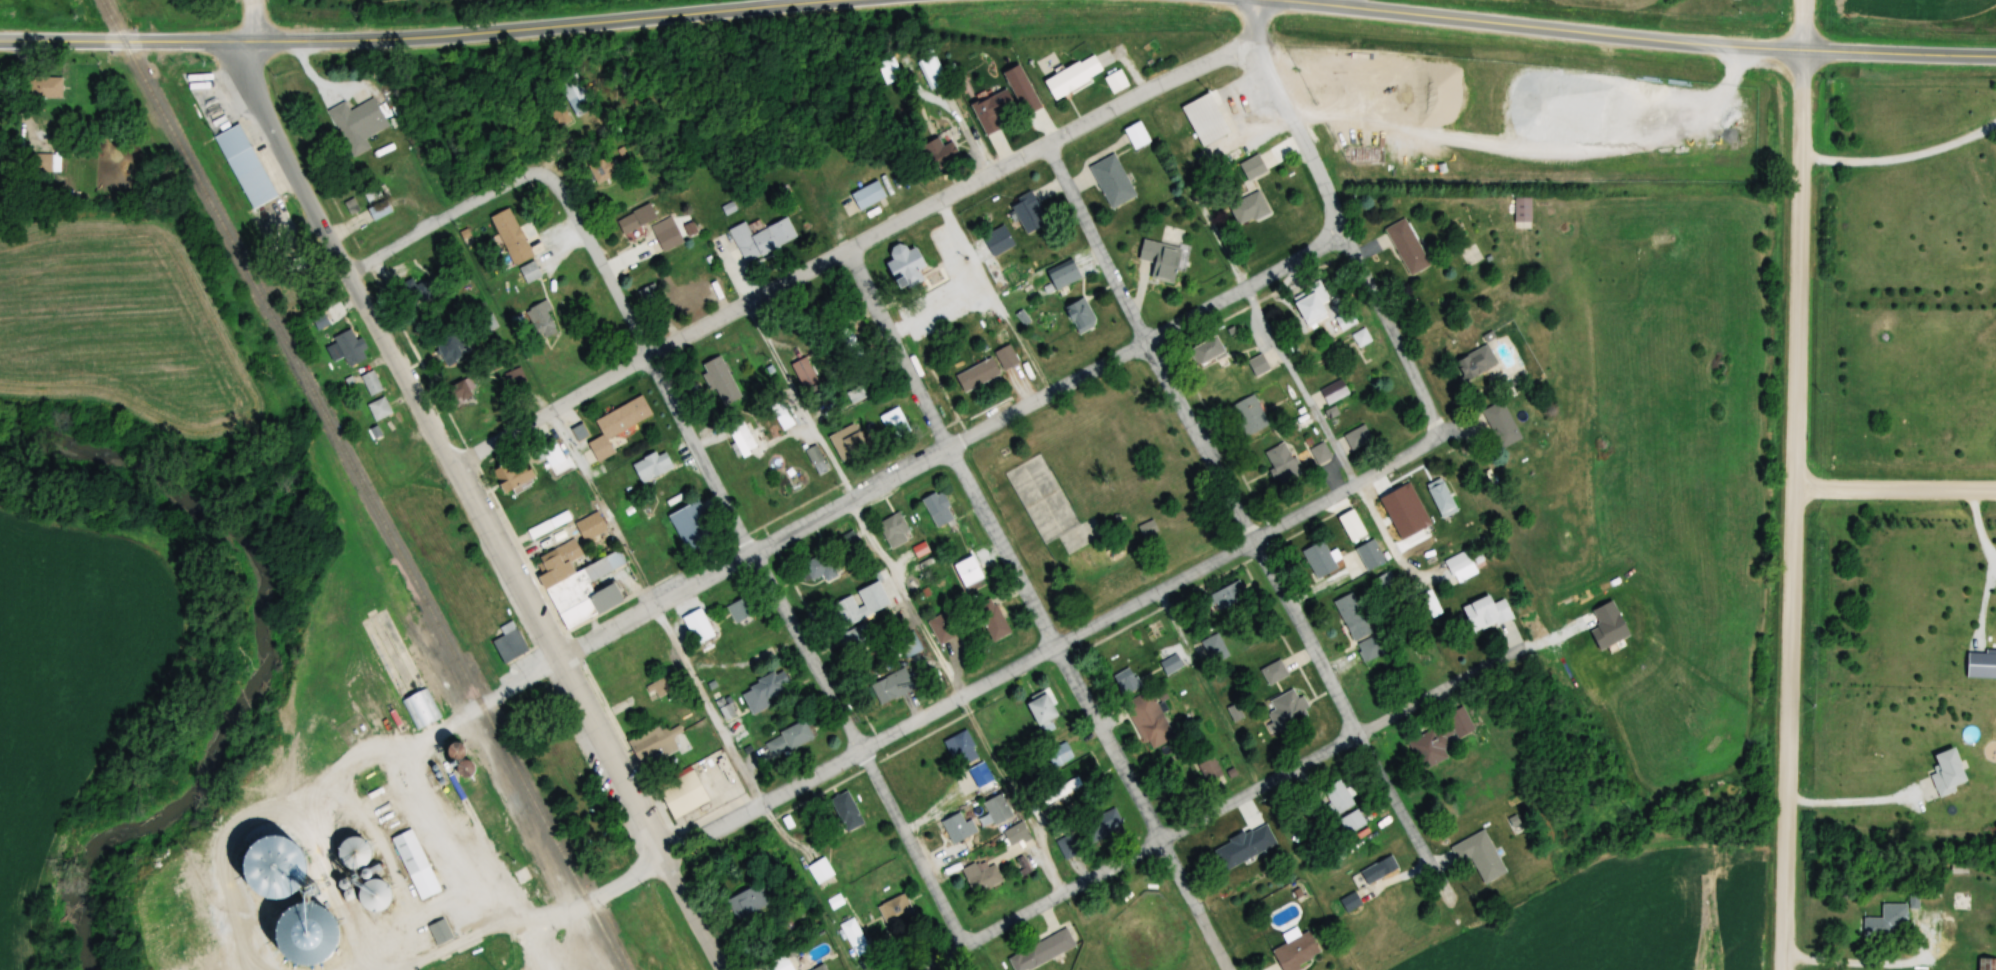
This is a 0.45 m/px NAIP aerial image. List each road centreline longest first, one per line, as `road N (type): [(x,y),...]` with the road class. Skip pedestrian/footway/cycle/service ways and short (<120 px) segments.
road 1 (residential): [(1788,844),(1796,201)]
road 2 (tertiary): [(459,466),(231,42)]
road 3 (residential): [(553,412),(970,186)]
road 4 (residential): [(964,943),(754,554)]
road 5 (tertiary): [(665,857),(459,466)]
road 6 (residential): [(1458,916),(1255,543)]
road 7 (residential): [(1160,841),(1524,647)]
road 8 (tertiary): [(1700,47),(1334,9)]
road 9 (residential): [(713,478),(545,166)]
road 10 (residential): [(970,186),(1247,43)]
road 11 (residential): [(1446,433),(1317,184)]
road 12 (tertiary): [(605,22),(357,41)]
road 13 (residential): [(764,806),(963,696)]
road 14 (residential): [(1255,543),(1147,343)]
road 15 (residential): [(754,554),(955,449)]
road 16 (residential): [(1147,343),(1343,236)]
road 17 (residential): [(955,449),(850,252)]
road 18 (residential): [(1147,343),(1046,144)]
road 19 (residential): [(1160,841),(1059,642)]
road 20 (residential): [(1255,543),(1446,433)]
road 21 (residential): [(1059,642),(1255,543)]
road 22 (residential): [(955,449),(1147,343)]
road 23 (residential): [(1059,642),(955,449)]
road 24 (residential): [(1795,490),(1995,491)]
road 25 (tertiary): [(1995,52),(1799,53)]
road 26 (residential): [(916,969),(1064,891)]
road 27 (residential): [(1317,184),(1247,43)]
road 28 (residential): [(589,141),(454,217)]
road 29 (residential): [(1796,201),(1799,53)]
road 30 (residential): [(1227,969),(1160,841)]
road 31 (tertiary): [(868,0),(733,12)]
road 32 (tertiary): [(733,12),(605,22)]
road 33 (tertiary): [(724,969),(665,857)]
road 34 (residential): [(1785,969),(1788,844)]

